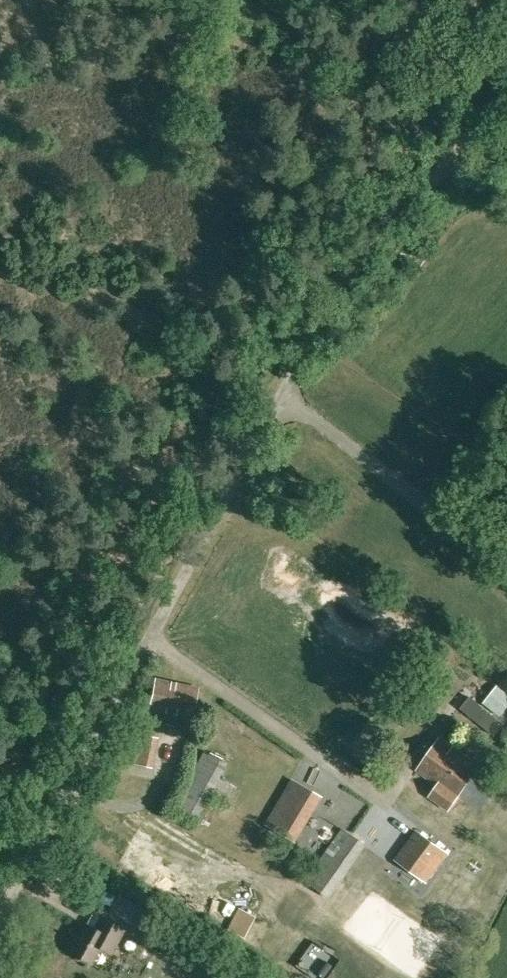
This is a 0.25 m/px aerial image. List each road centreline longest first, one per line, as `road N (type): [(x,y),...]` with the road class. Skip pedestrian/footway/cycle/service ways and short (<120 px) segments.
road 1 (unclassified): [(0,920),(304,364)]
road 2 (track): [(506,105),(382,247),(304,364)]

